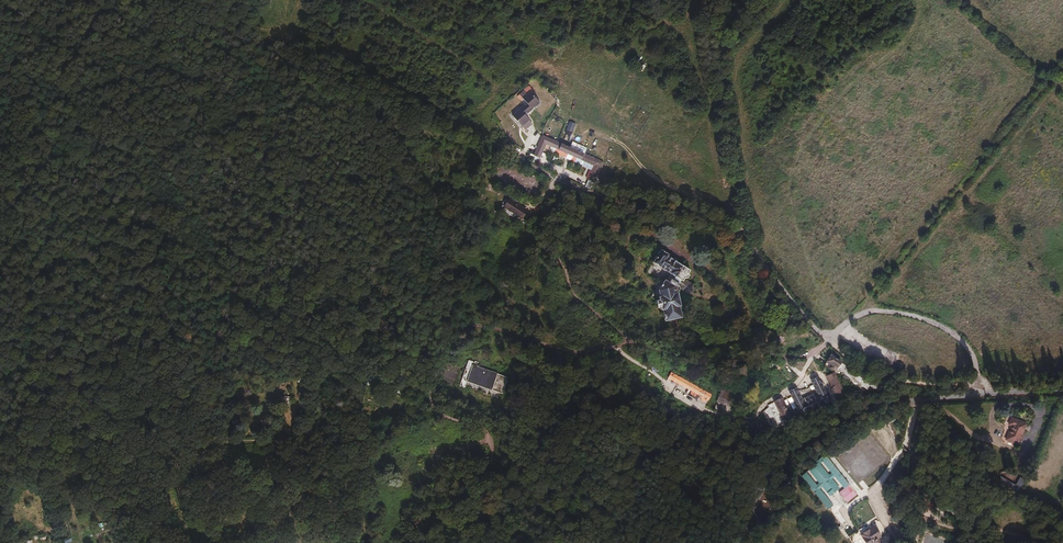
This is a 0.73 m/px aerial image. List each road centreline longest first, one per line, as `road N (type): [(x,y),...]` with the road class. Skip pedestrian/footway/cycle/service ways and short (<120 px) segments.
road 1 (tertiary): [(741,542),(778,466),(849,422),(917,400),(1062,389)]
road 2 (track): [(131,542),(151,518),(171,465),(188,451),(254,442),(341,446)]

